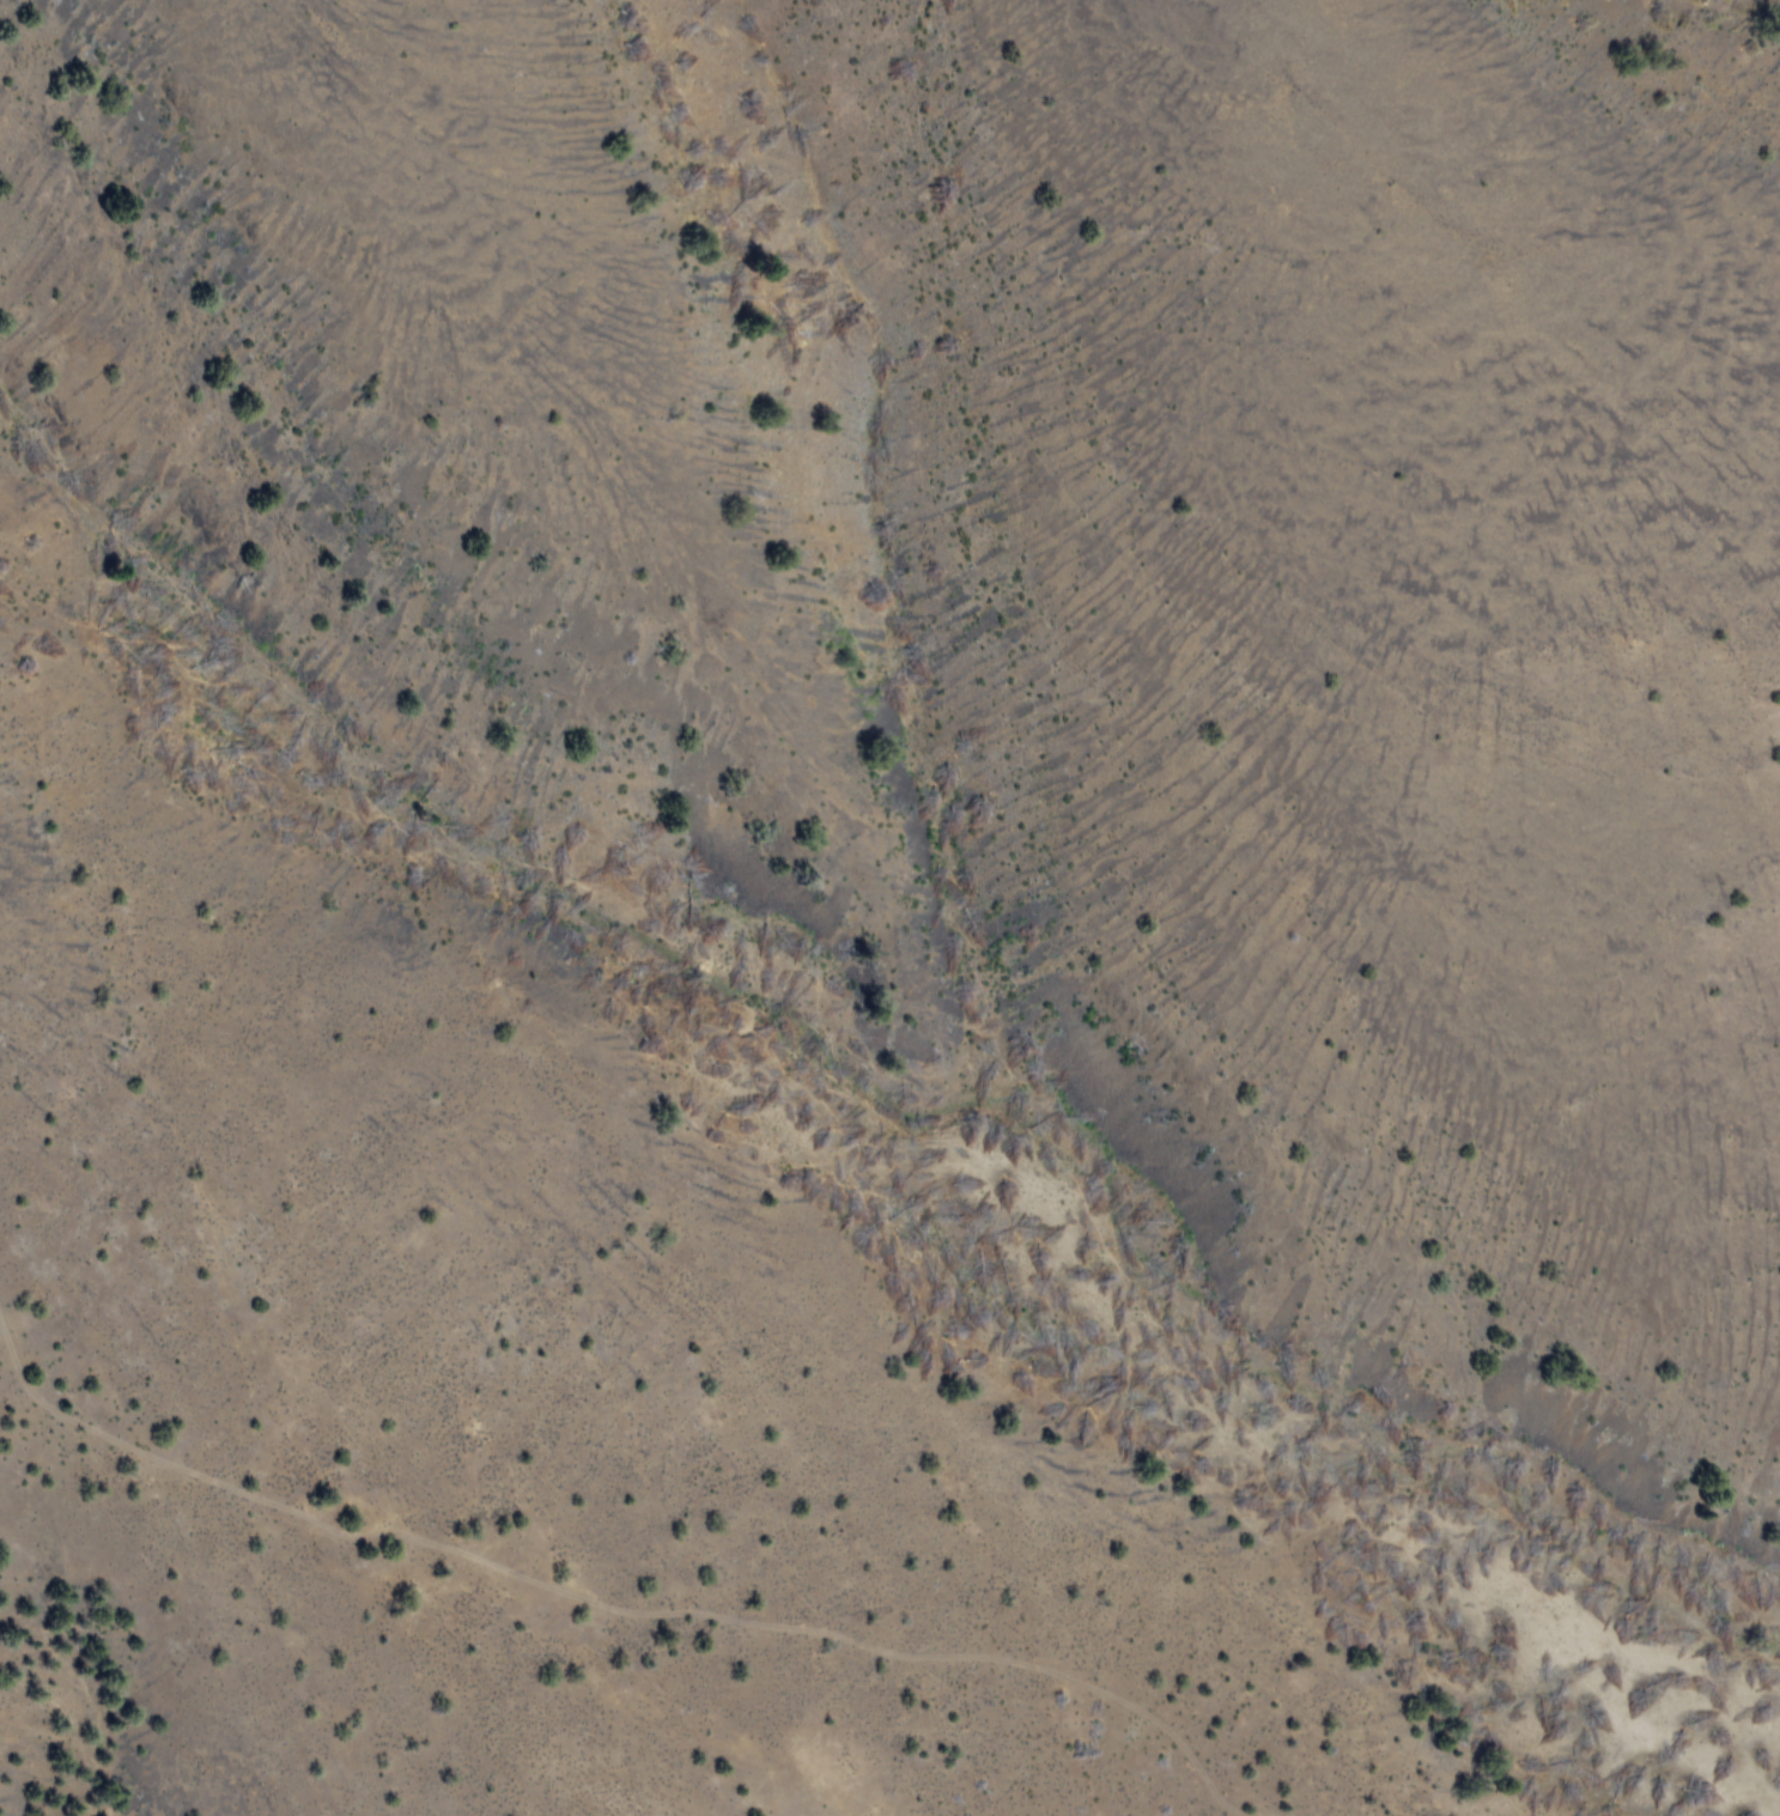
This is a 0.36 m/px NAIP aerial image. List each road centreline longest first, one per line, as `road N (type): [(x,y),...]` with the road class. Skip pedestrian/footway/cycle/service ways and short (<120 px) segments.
road 1 (track): [(1270,1815),(1211,1799),(1083,1677),(600,1602),(80,1423),(0,1344)]

